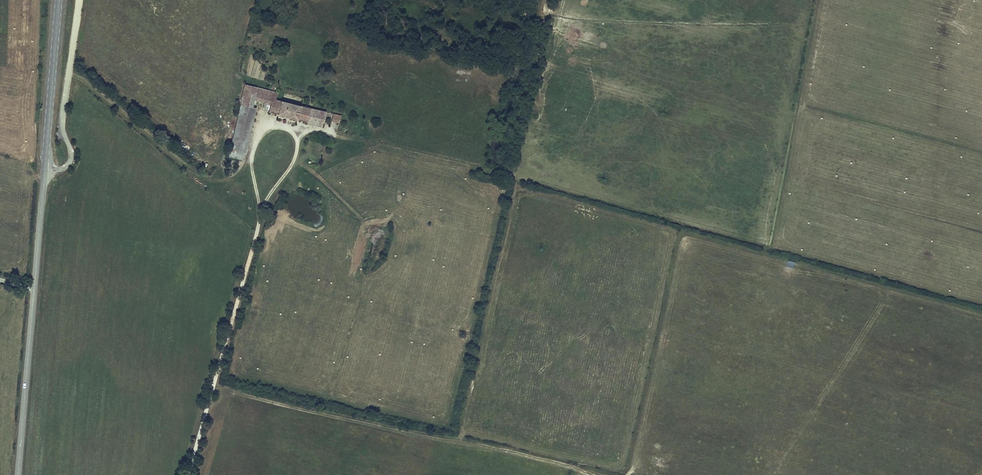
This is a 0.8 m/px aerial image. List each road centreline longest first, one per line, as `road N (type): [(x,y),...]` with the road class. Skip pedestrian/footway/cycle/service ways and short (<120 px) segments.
road 1 (tertiary): [(59,0),(18,474)]

